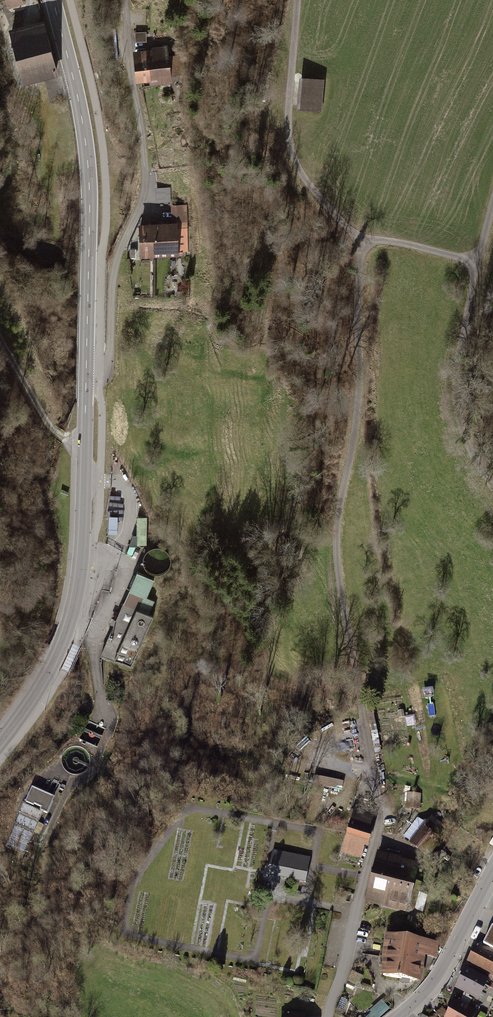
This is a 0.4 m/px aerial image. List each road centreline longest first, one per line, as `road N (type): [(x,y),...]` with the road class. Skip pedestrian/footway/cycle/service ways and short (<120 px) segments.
road 1 (residential): [(361,239),(360,409),(338,495),(337,549),(381,824),(329,1016)]
road 2 (tertiary): [(0,744),(27,712),(66,634),(83,539),(87,377)]
road 3 (tertiary): [(87,377),(89,172),(55,0)]
road 4 (residential): [(87,377),(100,376),(109,364),(118,254),(144,194),(127,40)]
road 5 (track): [(298,0),(290,152),(361,239)]
road 6 (residential): [(492,487),(459,406),(478,264)]
road 7 (tertiary): [(397,1016),(428,990),(492,870)]

